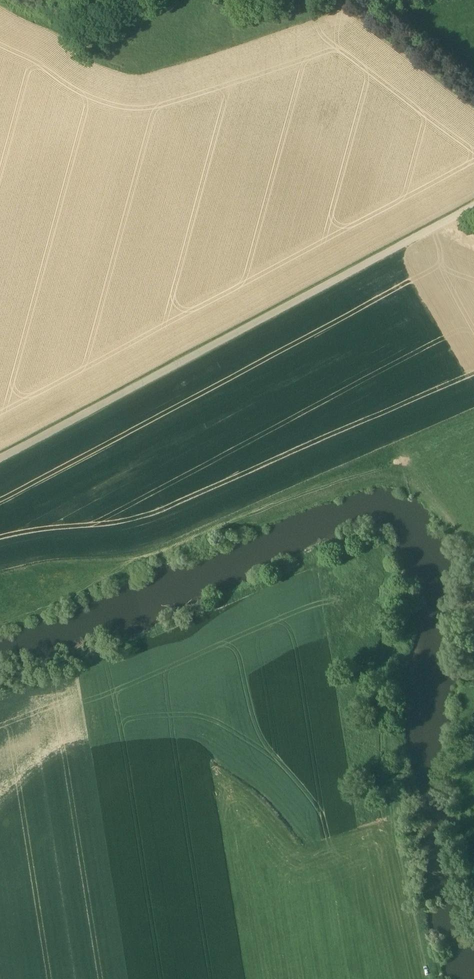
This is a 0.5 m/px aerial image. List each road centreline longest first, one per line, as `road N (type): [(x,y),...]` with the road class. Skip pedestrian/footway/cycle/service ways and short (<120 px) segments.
road 1 (unclassified): [(0,462),(473,207)]
road 2 (track): [(473,92),(352,0)]

